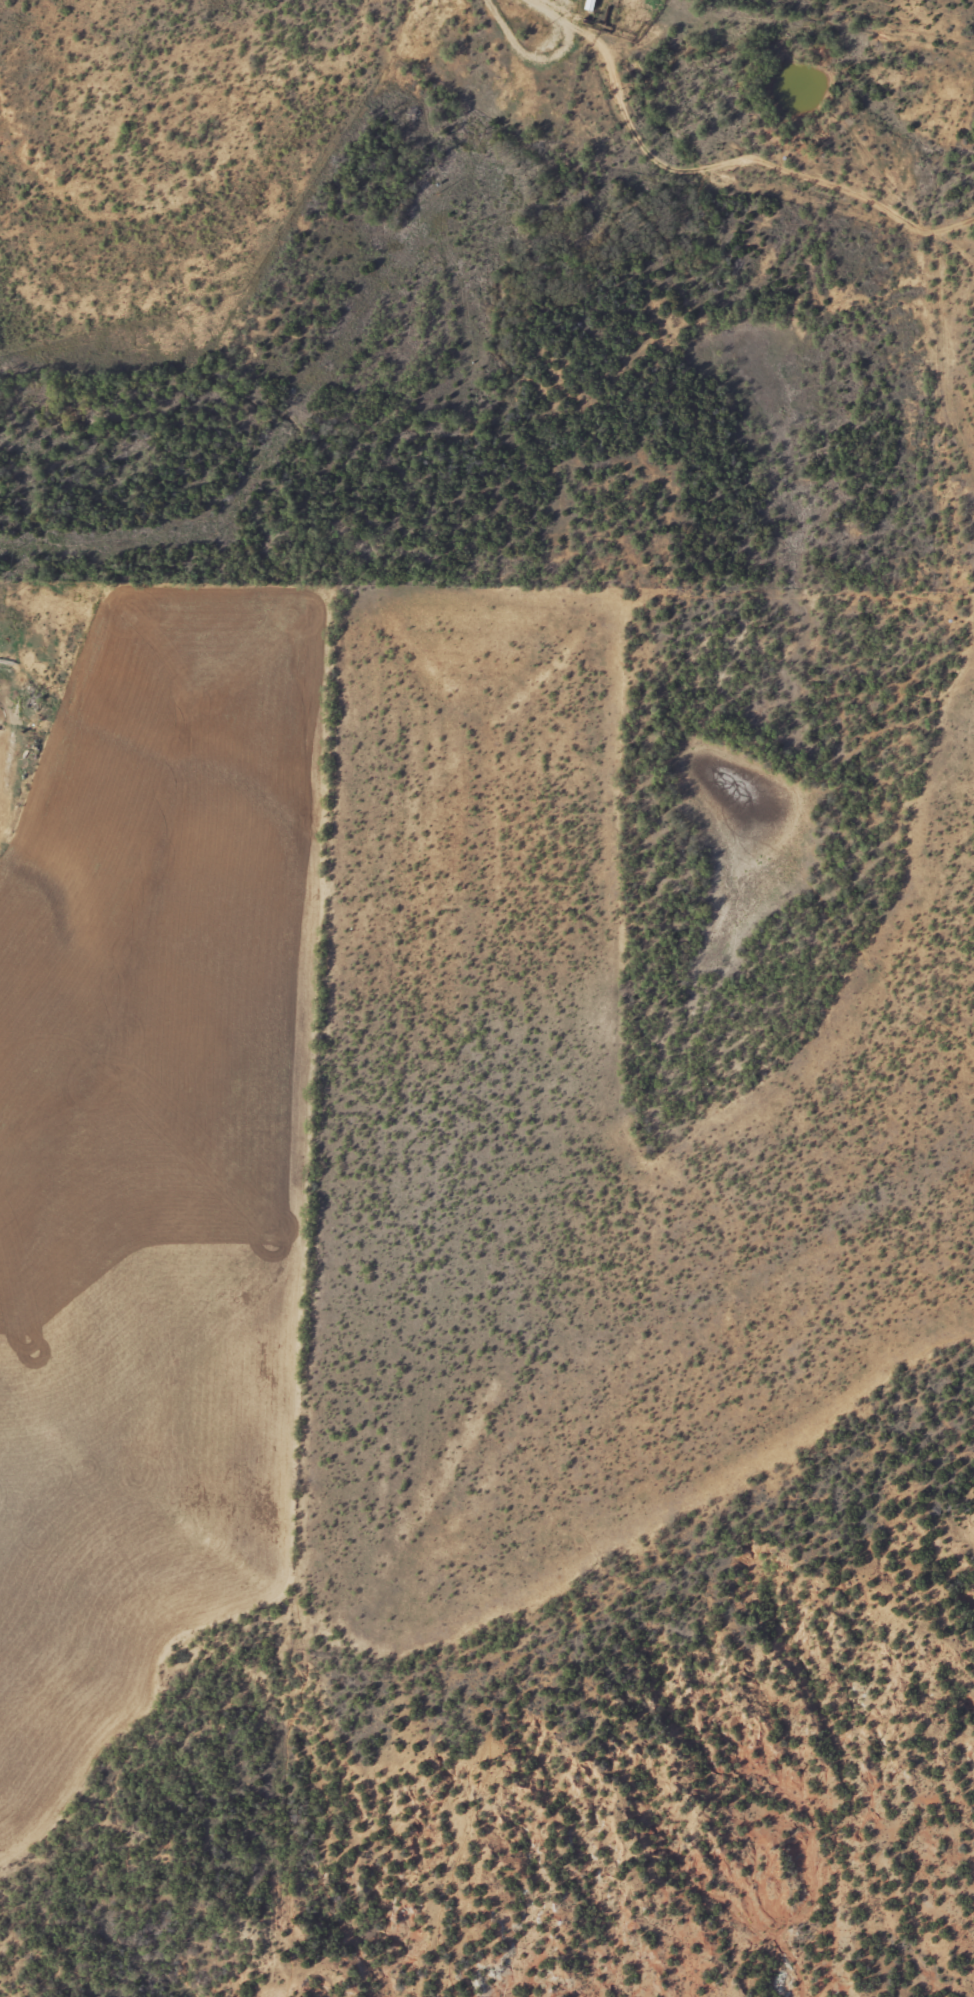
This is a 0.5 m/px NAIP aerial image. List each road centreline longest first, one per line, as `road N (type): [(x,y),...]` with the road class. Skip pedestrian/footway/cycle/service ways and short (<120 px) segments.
road 1 (residential): [(973,602),(962,583),(906,259),(844,218),(635,161),(594,125),(594,84),(527,12)]

